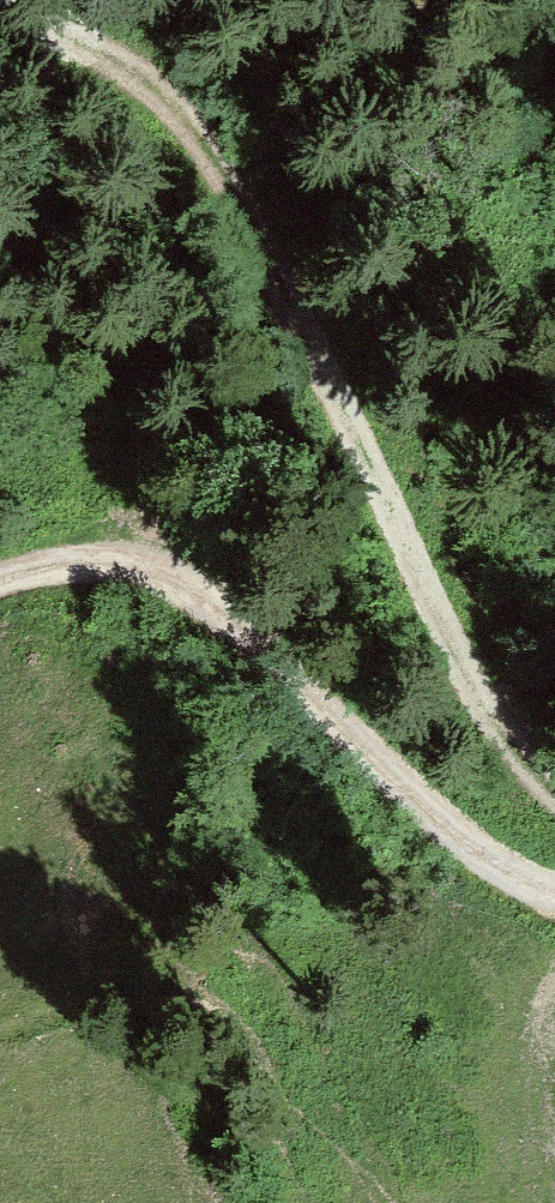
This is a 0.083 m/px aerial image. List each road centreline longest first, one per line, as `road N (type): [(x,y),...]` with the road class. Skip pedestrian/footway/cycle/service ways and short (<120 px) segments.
road 1 (track): [(0,14),(110,55),(196,119),(286,279),(424,591),(502,723),(554,780)]
road 2 (track): [(0,578),(88,562),(172,574),(244,618),(463,852),(554,892)]

